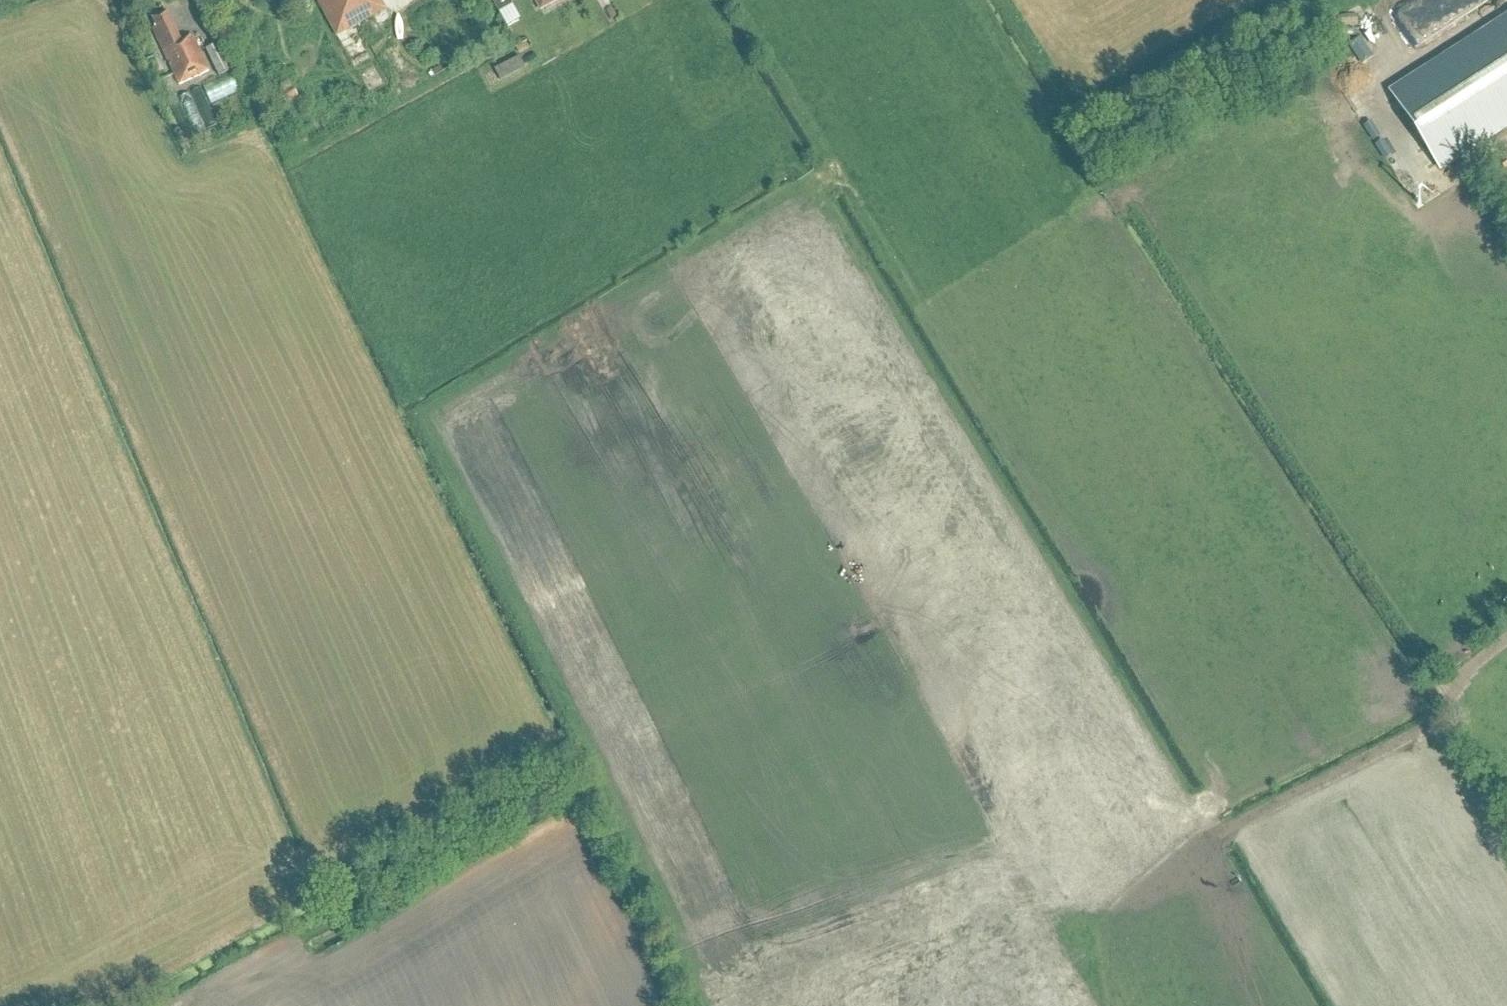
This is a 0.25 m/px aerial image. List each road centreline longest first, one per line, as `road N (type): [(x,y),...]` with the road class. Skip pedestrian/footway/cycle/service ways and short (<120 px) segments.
road 1 (track): [(1506,640),(1463,675),(1428,730),(1210,840)]

